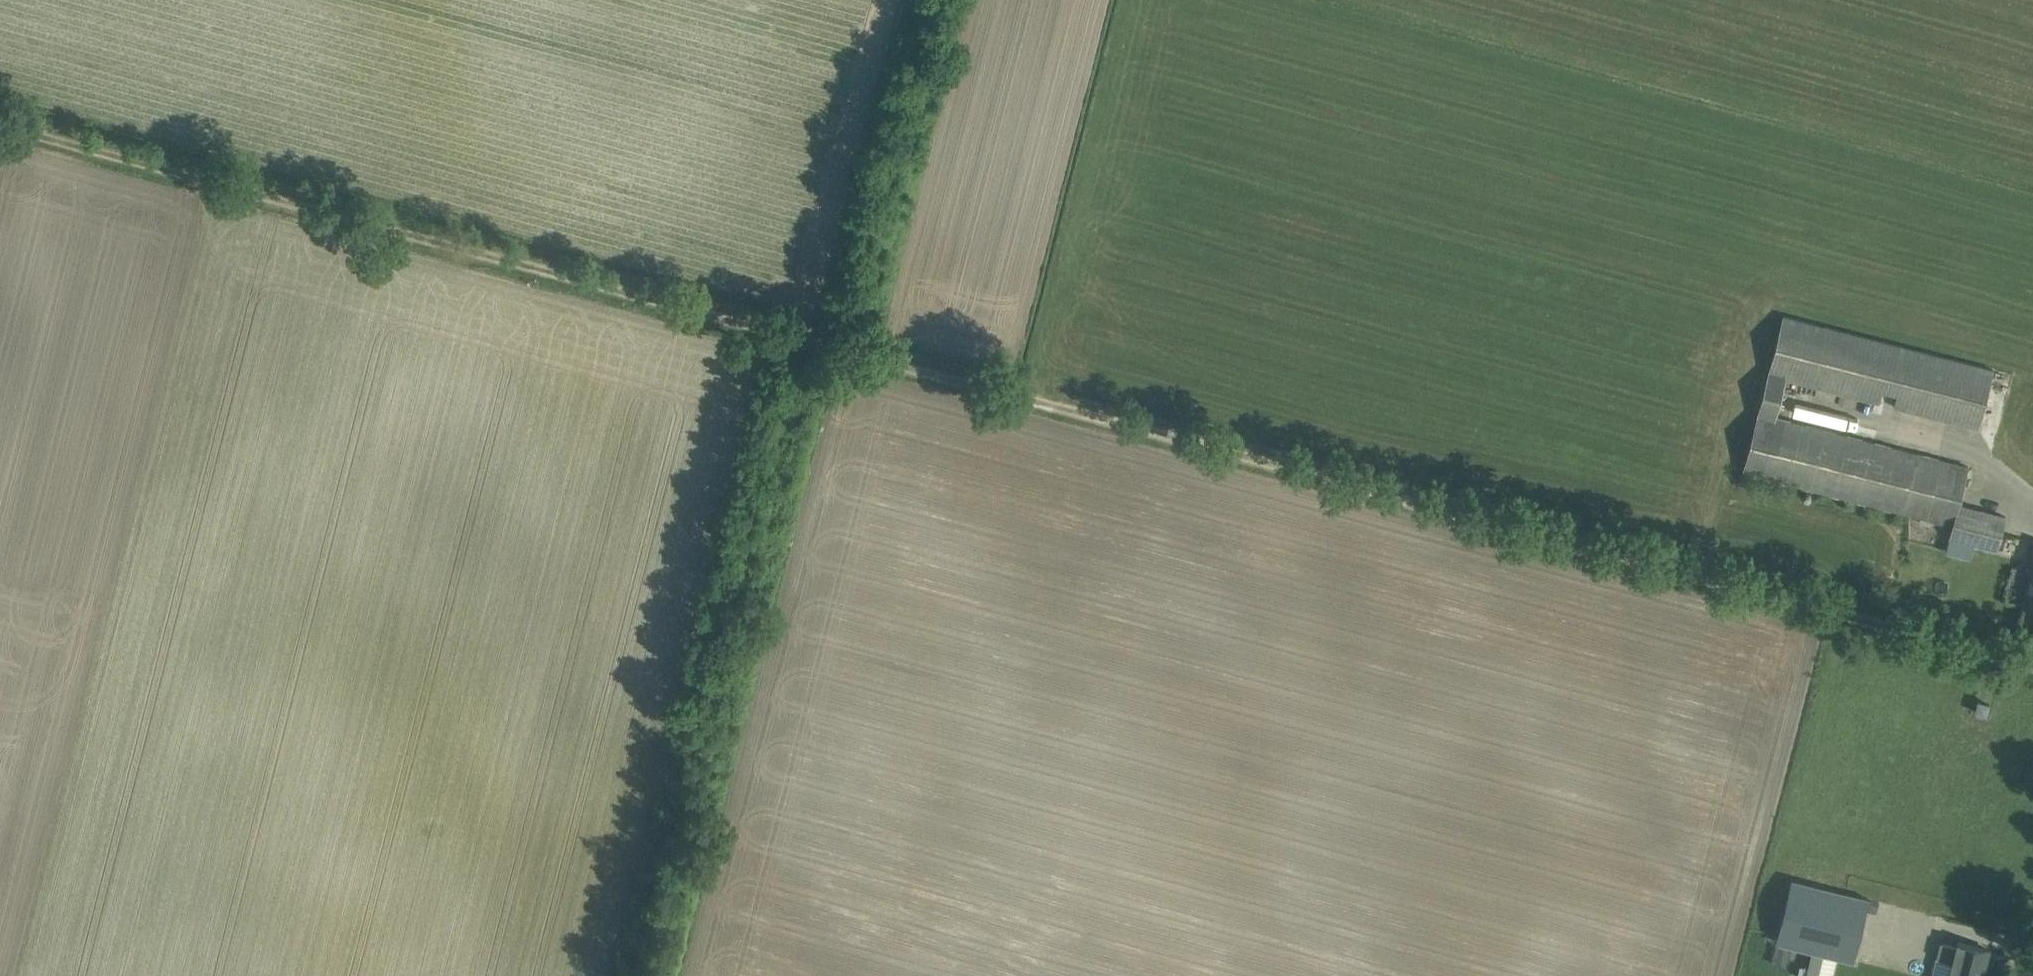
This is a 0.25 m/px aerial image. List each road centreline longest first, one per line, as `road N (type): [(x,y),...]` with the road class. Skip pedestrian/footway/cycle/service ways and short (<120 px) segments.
road 1 (track): [(0,119),(2032,655)]

